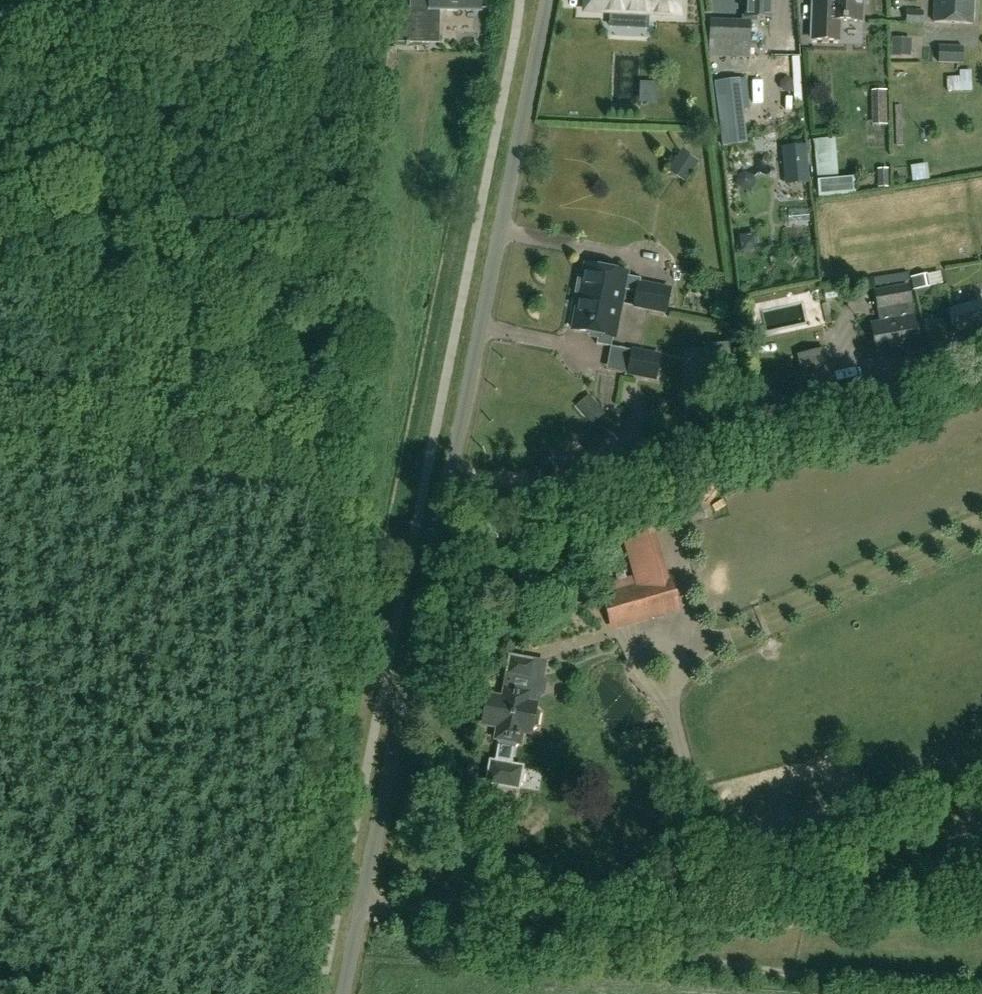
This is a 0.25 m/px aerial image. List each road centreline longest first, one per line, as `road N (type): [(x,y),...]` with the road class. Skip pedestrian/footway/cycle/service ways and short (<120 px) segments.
road 1 (unclassified): [(343,993),(547,0)]

